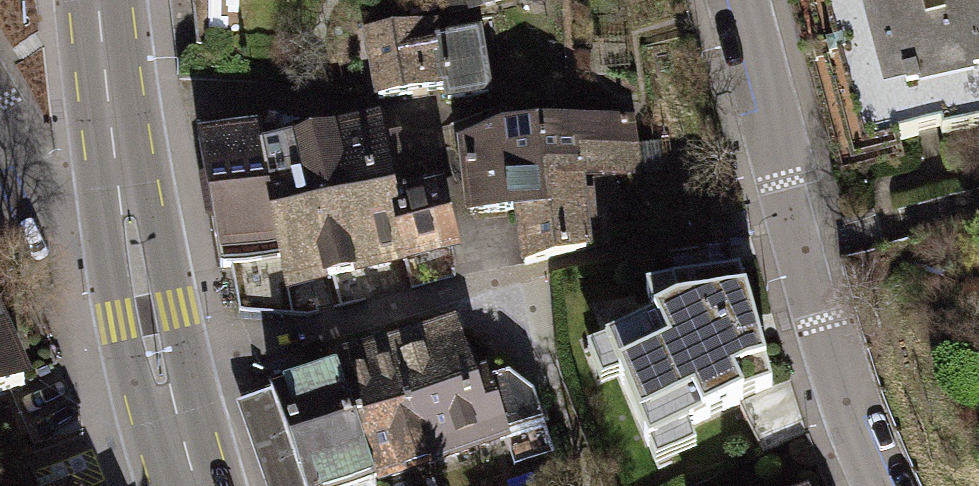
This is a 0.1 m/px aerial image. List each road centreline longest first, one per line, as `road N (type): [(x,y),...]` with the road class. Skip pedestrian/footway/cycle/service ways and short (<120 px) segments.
road 1 (residential): [(884,485),(795,246),(729,0)]
road 2 (secondary): [(123,198),(142,315),(191,485)]
road 3 (secondary): [(99,0),(123,198)]
road 4 (residential): [(0,111),(42,186),(65,202),(123,198)]

